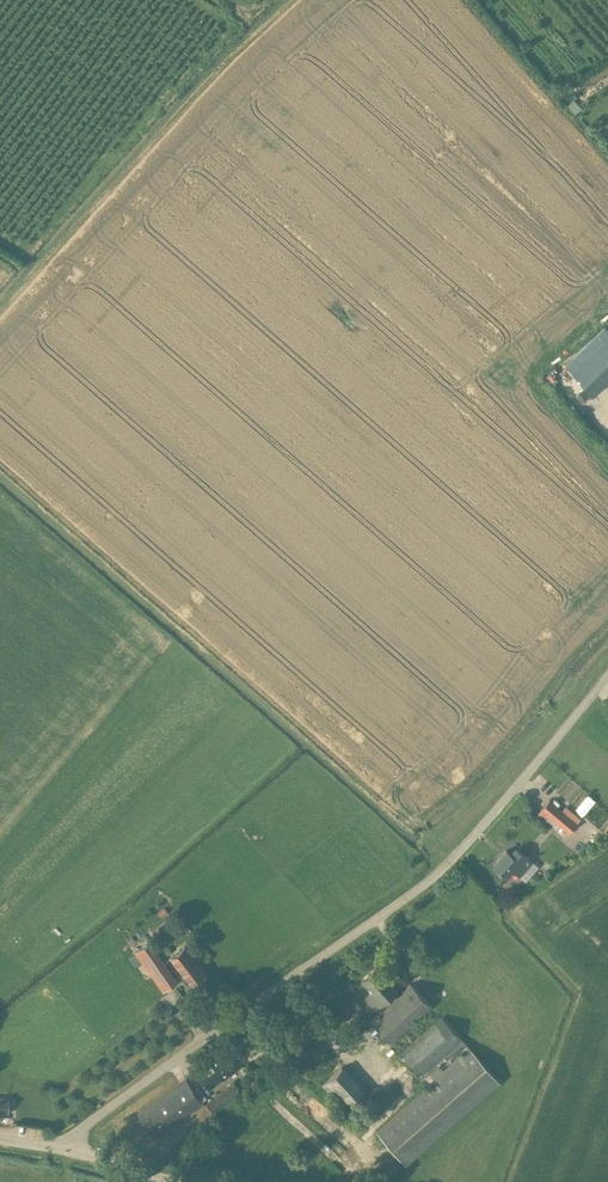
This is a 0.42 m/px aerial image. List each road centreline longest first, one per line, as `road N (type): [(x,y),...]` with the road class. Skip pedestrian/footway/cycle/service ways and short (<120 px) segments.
road 1 (unclassified): [(68,1149),(83,1126),(430,882),(607,682)]

